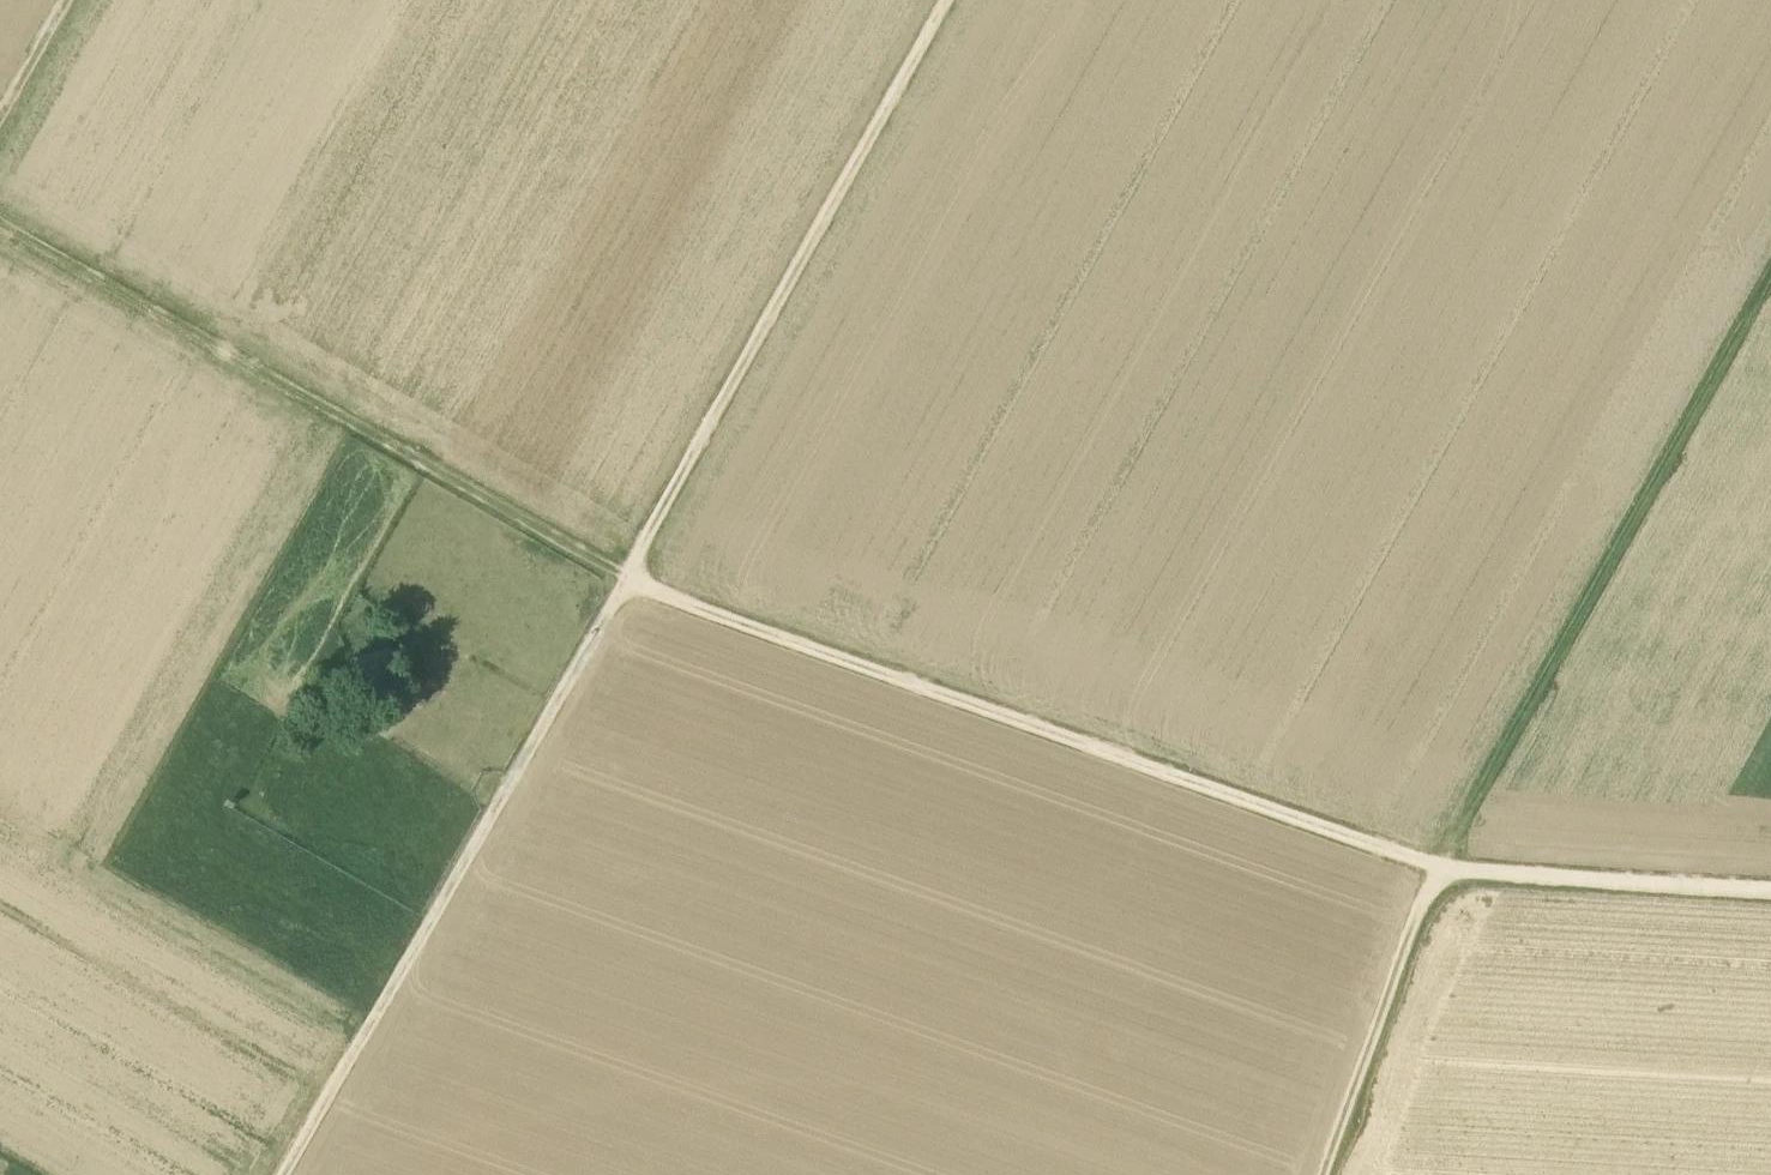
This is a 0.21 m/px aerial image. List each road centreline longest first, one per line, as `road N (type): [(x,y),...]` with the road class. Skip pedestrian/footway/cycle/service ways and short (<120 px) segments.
road 1 (track): [(619,581),(1448,866),(1770,881)]
road 2 (track): [(1328,1174),(1448,866),(1770,255)]
road 3 (track): [(275,1174),(619,581)]
road 4 (track): [(619,581),(952,0)]

